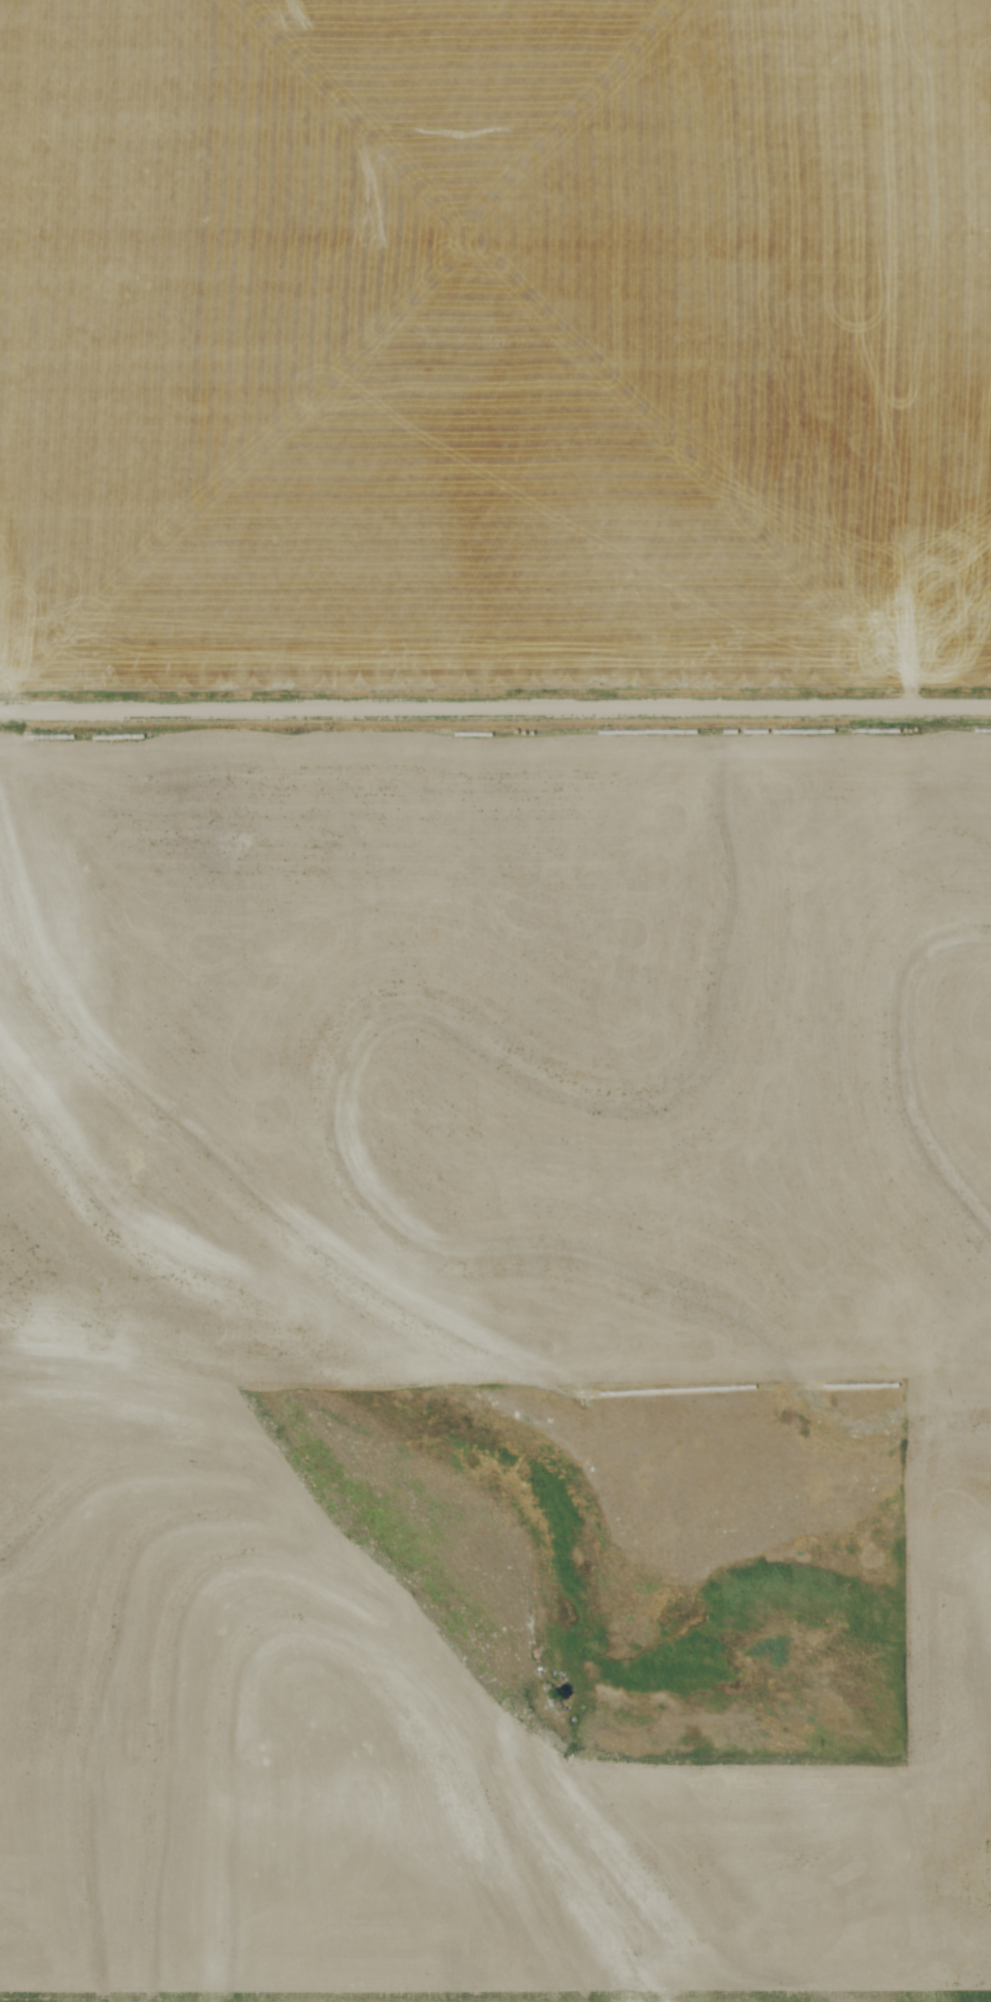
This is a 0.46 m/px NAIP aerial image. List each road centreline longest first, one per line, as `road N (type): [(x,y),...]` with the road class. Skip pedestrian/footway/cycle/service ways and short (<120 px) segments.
road 1 (residential): [(990,706),(0,710)]

